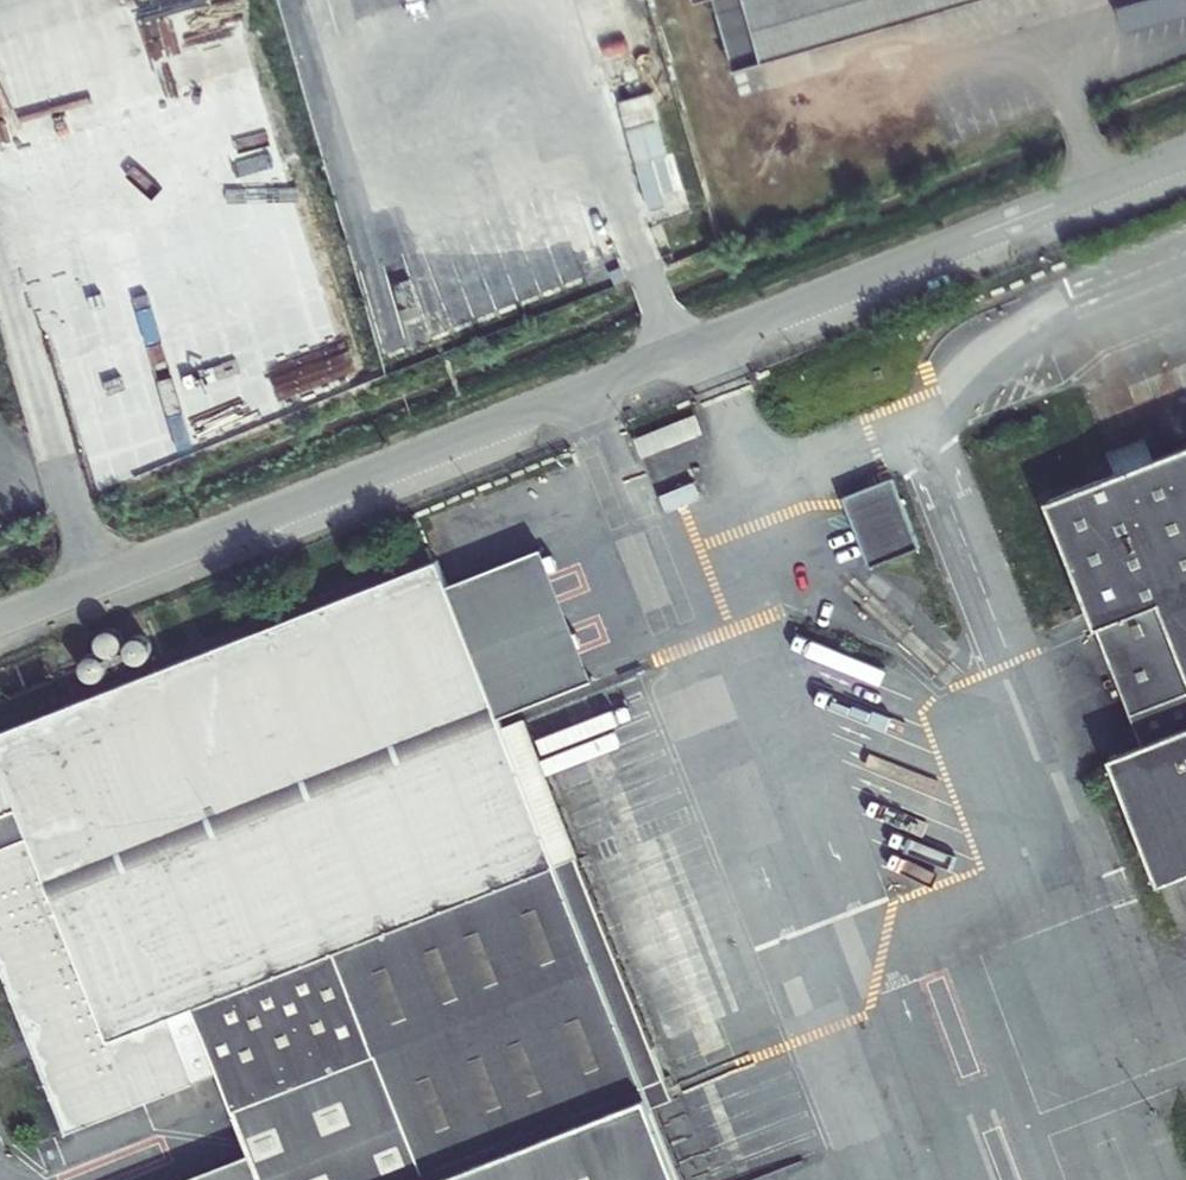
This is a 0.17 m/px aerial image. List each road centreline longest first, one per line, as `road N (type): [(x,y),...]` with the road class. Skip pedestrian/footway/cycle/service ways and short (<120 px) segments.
road 1 (unclassified): [(1185,155),(0,621)]

